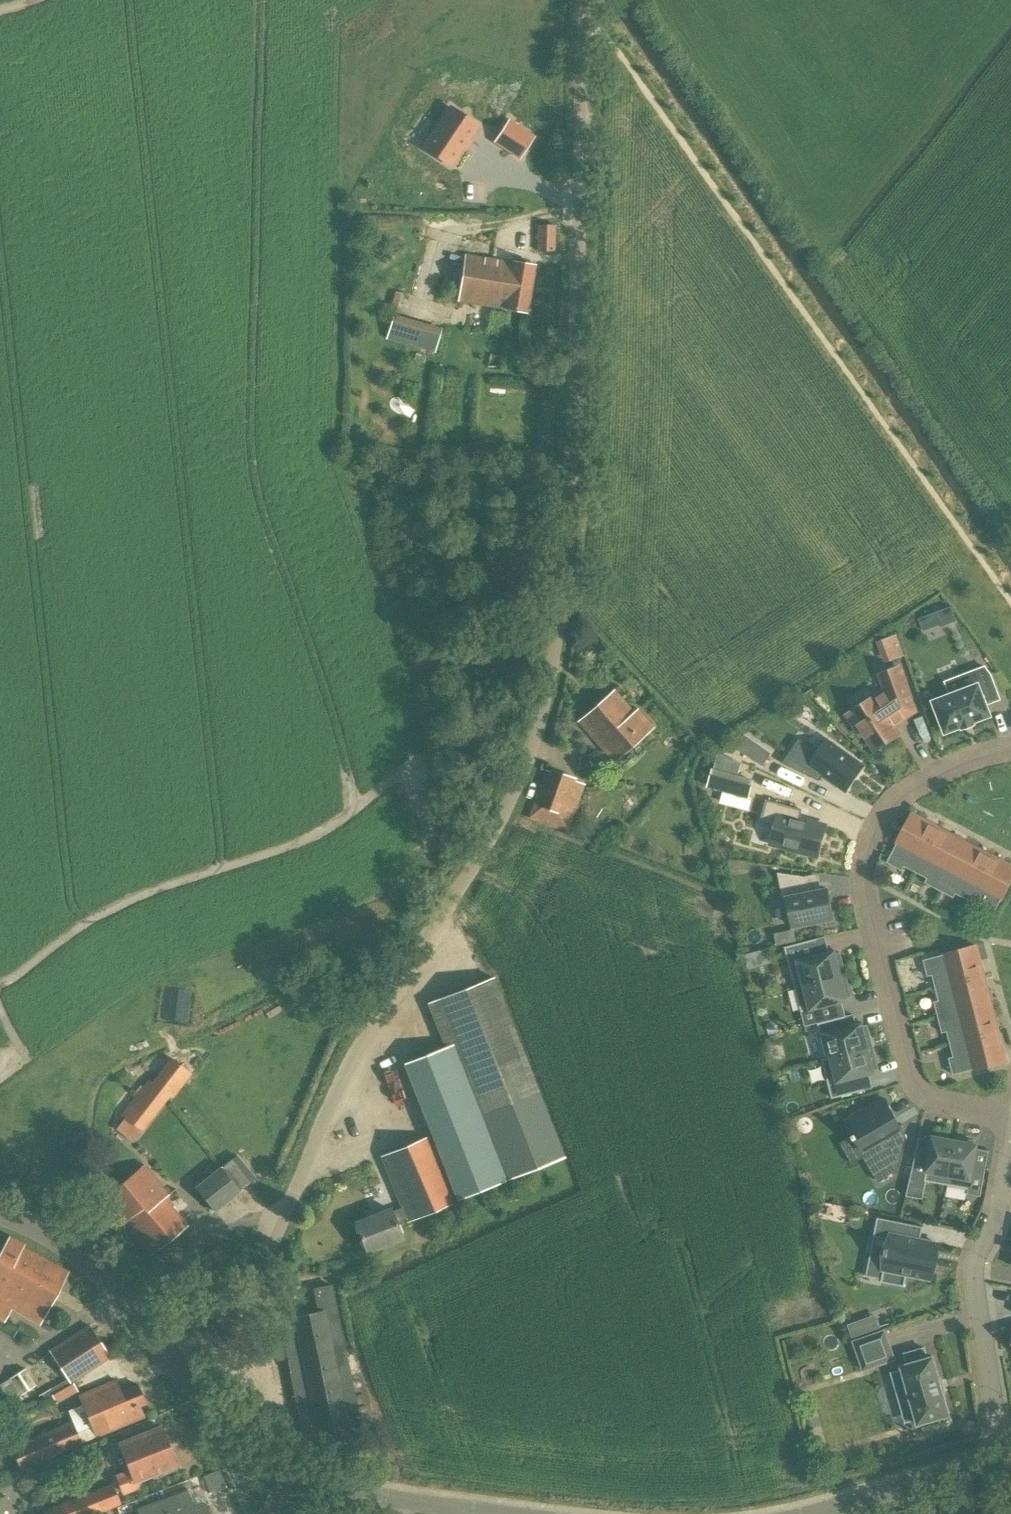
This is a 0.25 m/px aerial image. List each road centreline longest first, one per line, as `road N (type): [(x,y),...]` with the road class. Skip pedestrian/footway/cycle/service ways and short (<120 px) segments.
road 1 (unclassified): [(173,1357),(213,1335),(251,1290),(349,1061),(485,849),(540,714),(560,620),(574,443),(584,0)]
road 2 (residential): [(1010,1114),(934,1098),(912,1073),(868,886),(868,850),(885,811),(924,781),(1010,749)]
road 3 (residential): [(1003,1459),(974,1271),(1010,1159)]
road 4 (tertiary): [(173,1357),(77,1253),(0,1213)]
road 5 (tertiary): [(287,1480),(494,1513)]
road 6 (tertiary): [(812,1513),(1003,1459)]
road 7 (tertiary): [(287,1480),(234,1447),(173,1357)]

